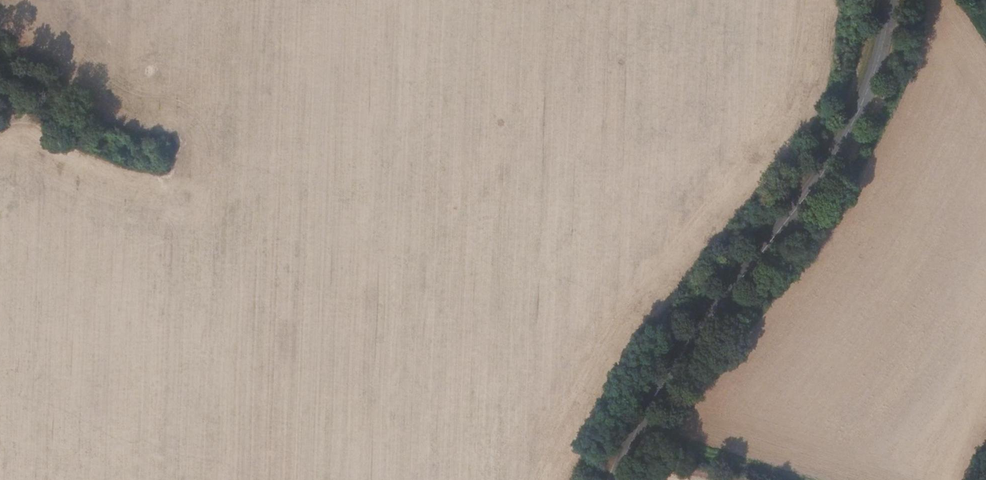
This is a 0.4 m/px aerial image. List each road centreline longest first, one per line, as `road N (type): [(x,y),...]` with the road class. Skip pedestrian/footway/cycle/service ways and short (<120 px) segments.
road 1 (tertiary): [(889,0),(854,122),(686,358),(618,479)]

